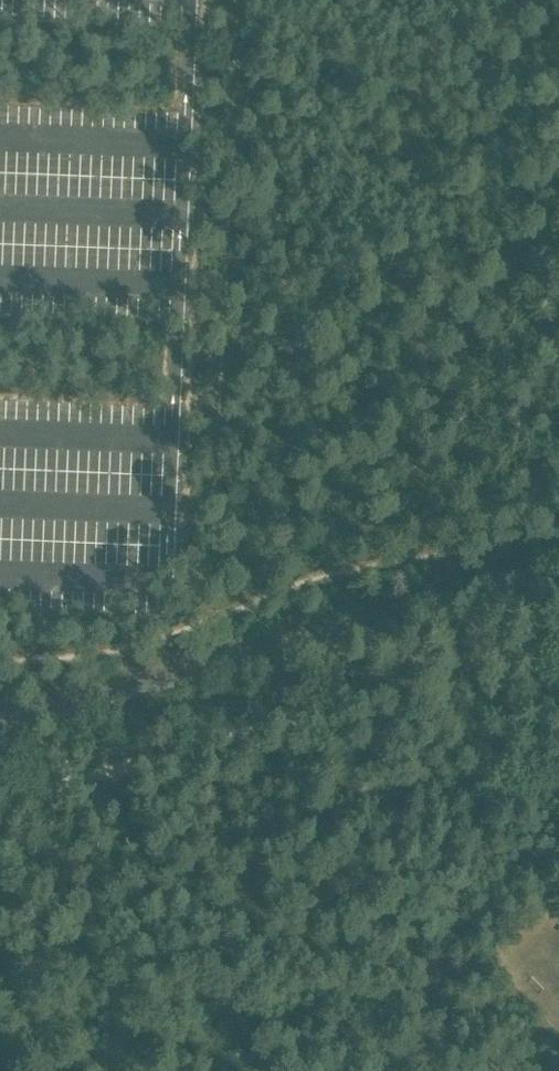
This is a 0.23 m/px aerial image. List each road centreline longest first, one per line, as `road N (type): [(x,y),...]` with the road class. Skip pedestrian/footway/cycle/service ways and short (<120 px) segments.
road 1 (track): [(237,0),(205,676)]

